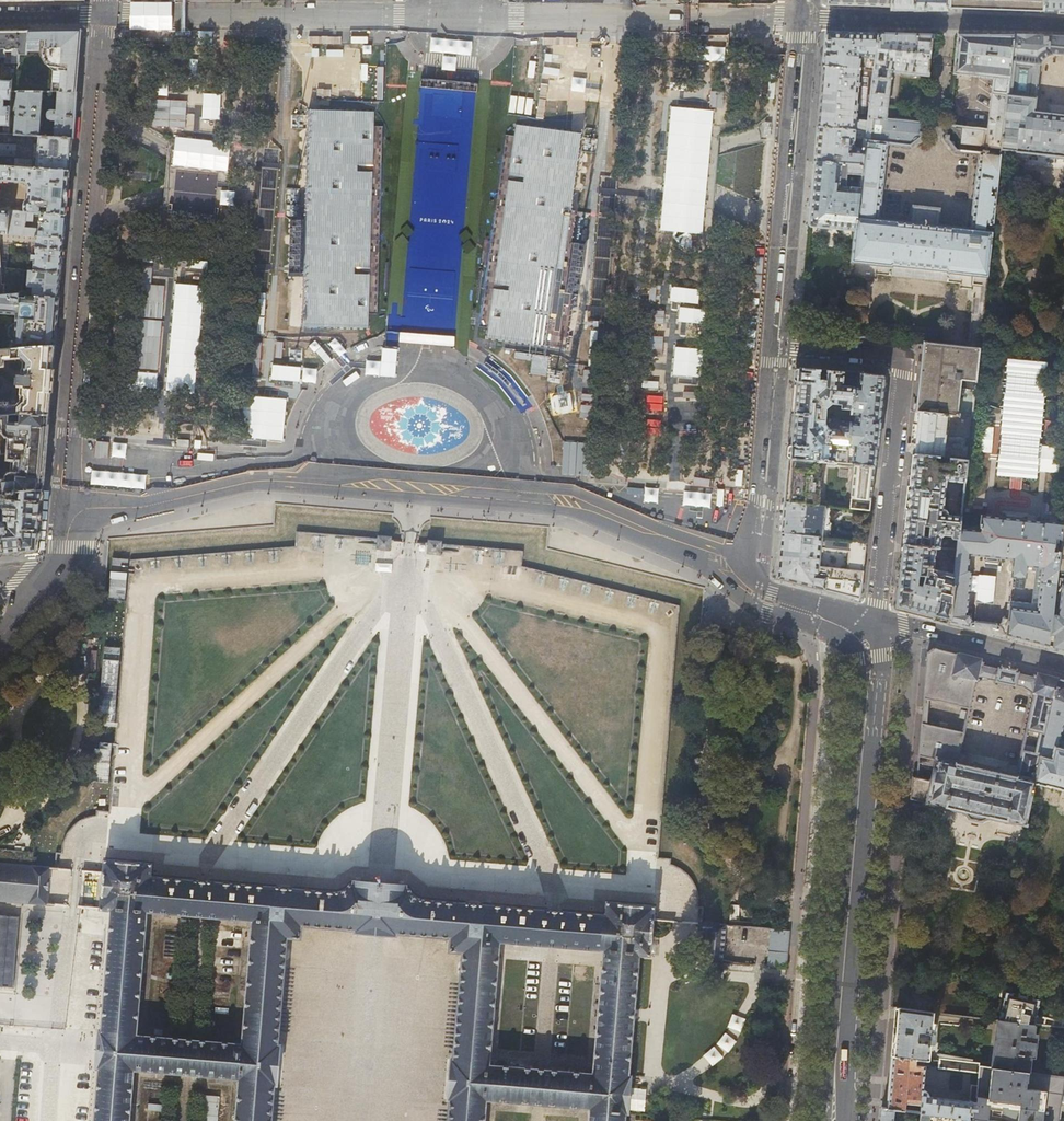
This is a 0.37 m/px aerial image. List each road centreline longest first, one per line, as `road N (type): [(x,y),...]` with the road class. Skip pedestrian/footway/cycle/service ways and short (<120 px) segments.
road 1 (secondary): [(859,631),(868,658),(834,1120)]
road 2 (residential): [(103,16),(71,487)]
road 3 (residential): [(771,345),(888,356),(903,367),(876,603),(859,631)]
road 4 (residential): [(103,16),(454,16)]
road 5 (secondary): [(423,361),(454,16)]
road 6 (residential): [(454,16),(800,16)]
road 7 (tertiary): [(771,345),(800,16)]
road 8 (residential): [(800,16),(1063,26)]
road 9 (secondary): [(71,487),(317,476)]
road 10 (secondary): [(516,494),(652,518),(696,535),(731,567)]
road 11 (tertiary): [(731,567),(757,500),(771,345)]
road 12 (residential): [(1063,666),(904,627),(859,631)]
road 13 (secondary): [(317,476),(516,494)]
road 14 (secondary): [(516,494),(516,446),(500,405),(468,375),(423,361)]
road 15 (secondary): [(423,361),(384,366),(344,392),(321,431),(317,476)]

